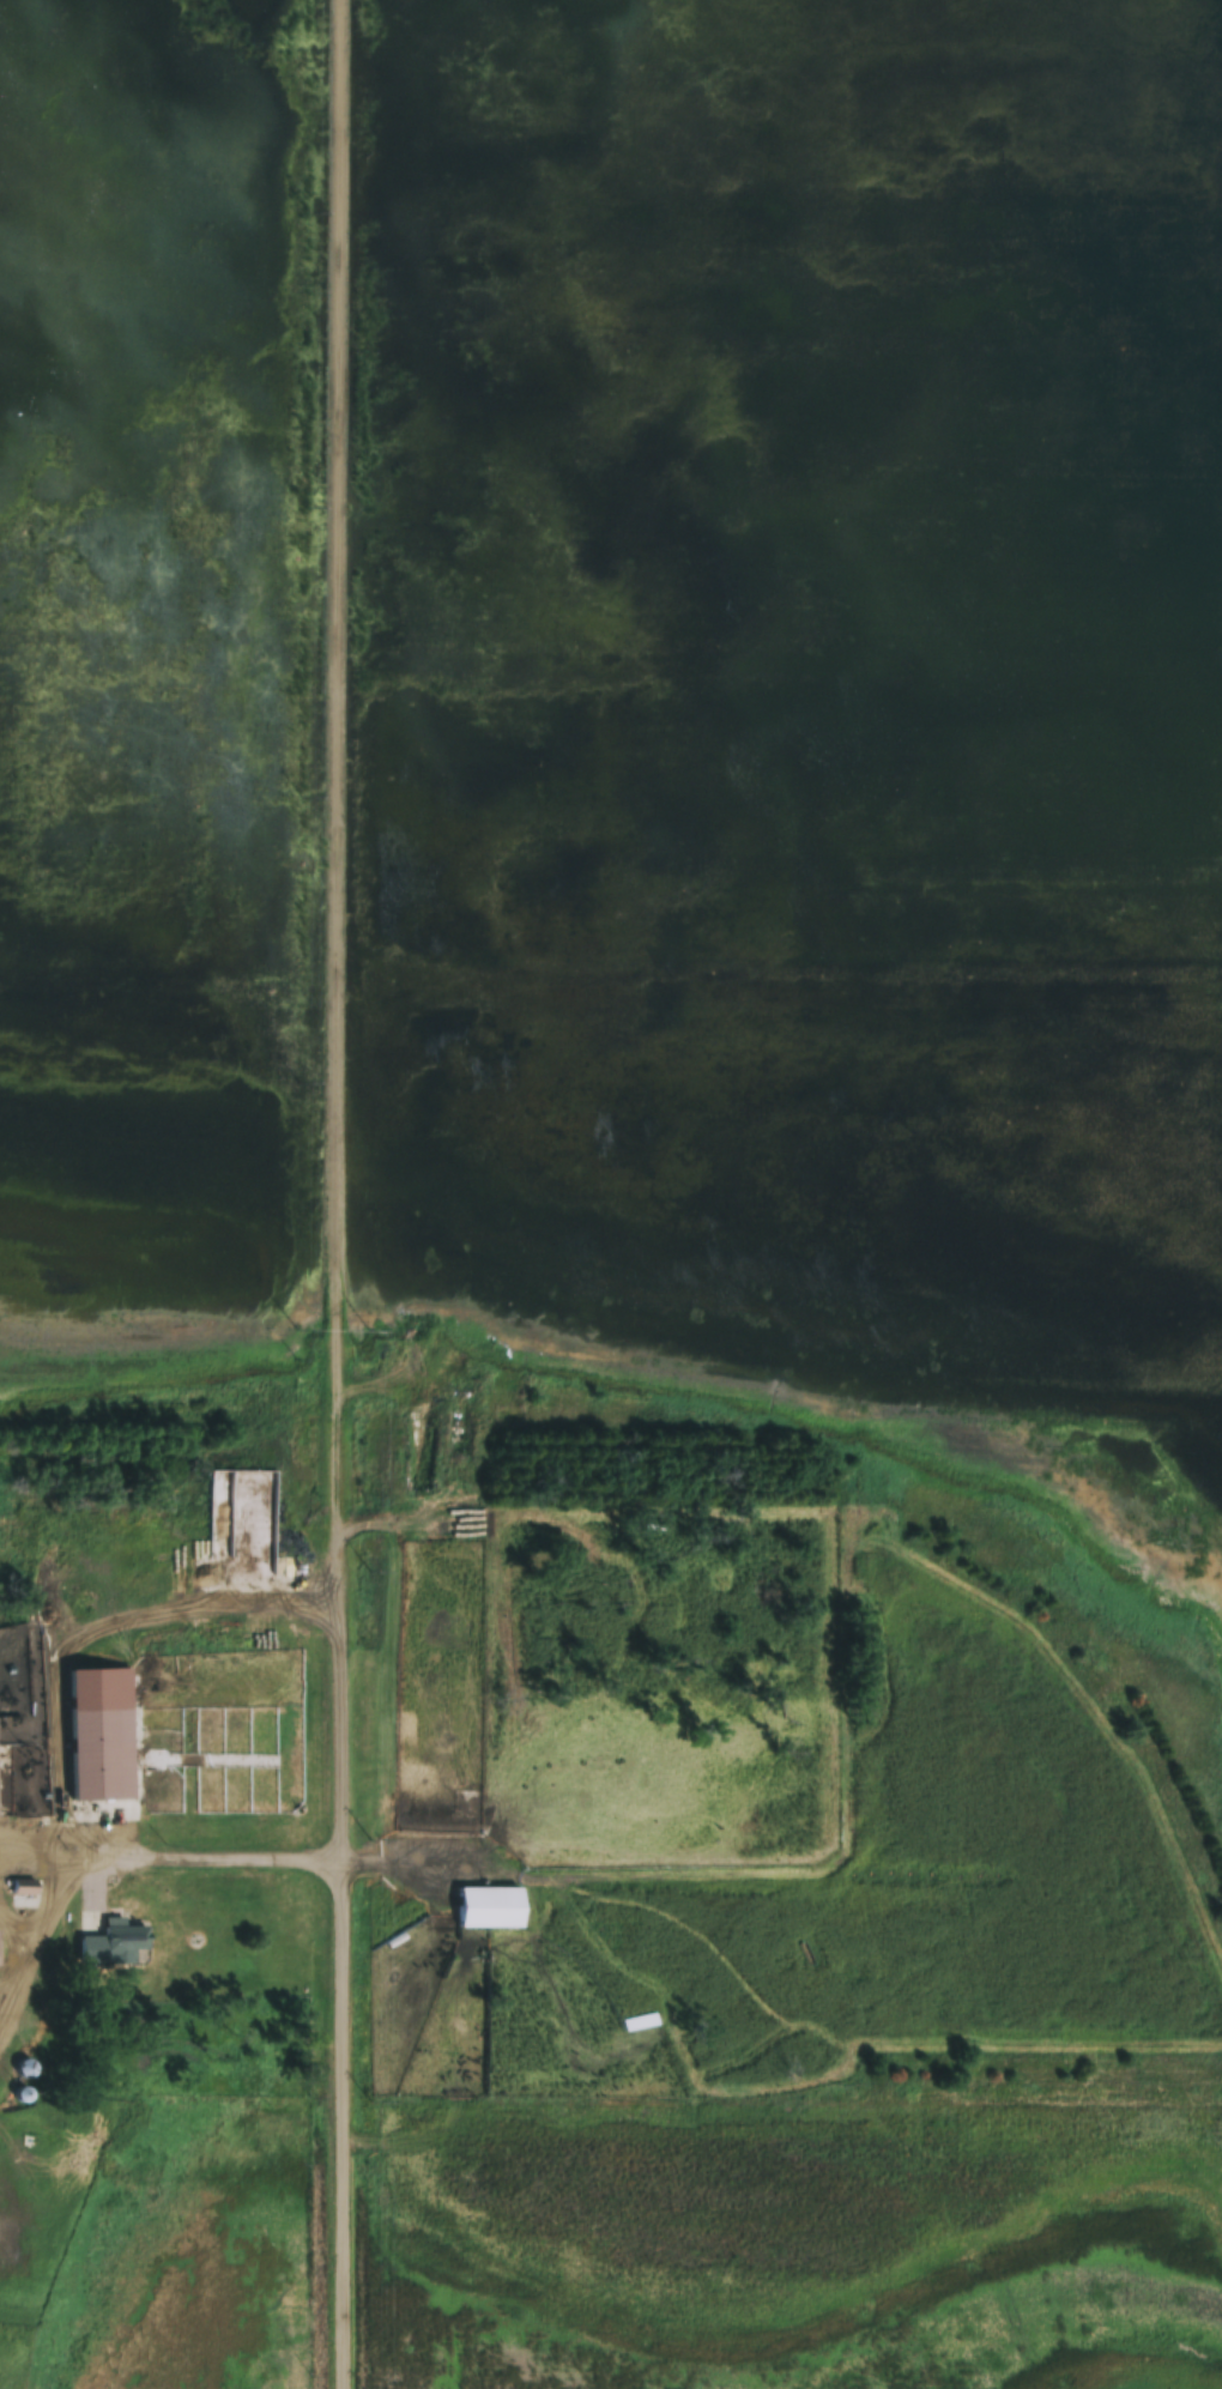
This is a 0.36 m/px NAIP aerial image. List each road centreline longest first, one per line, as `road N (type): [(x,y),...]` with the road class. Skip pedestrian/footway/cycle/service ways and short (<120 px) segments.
road 1 (residential): [(348,2388),(338,1429),(344,0)]

